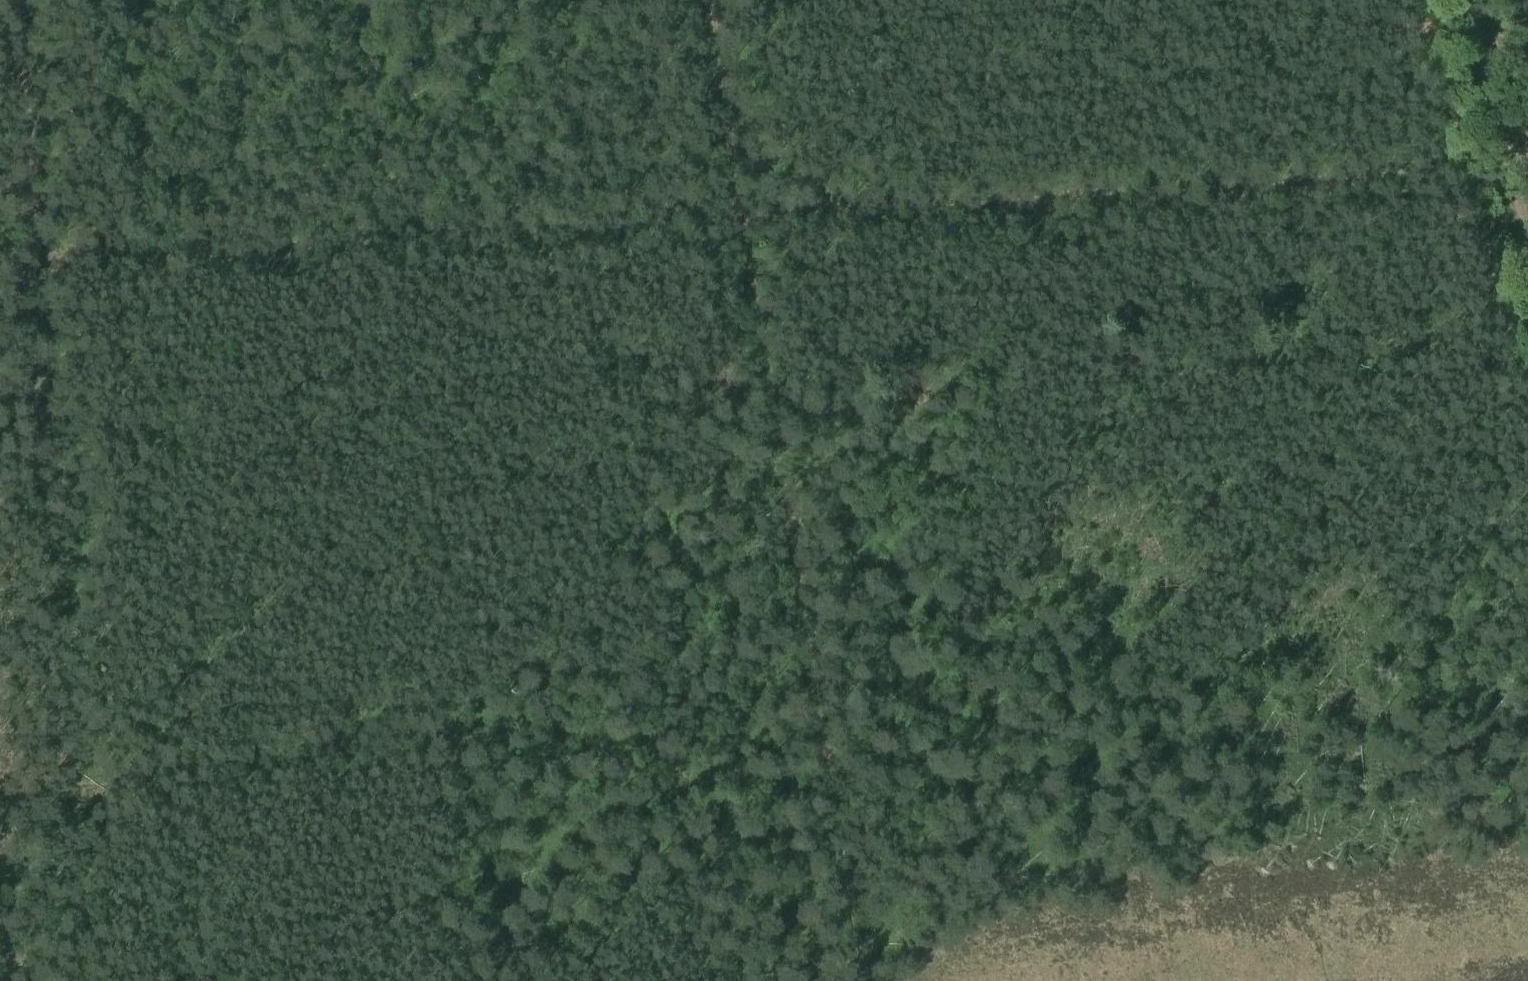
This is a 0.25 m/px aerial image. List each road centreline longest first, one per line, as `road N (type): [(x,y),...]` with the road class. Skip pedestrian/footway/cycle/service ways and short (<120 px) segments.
road 1 (track): [(735,215),(702,0)]
road 2 (track): [(1509,172),(1470,0)]

